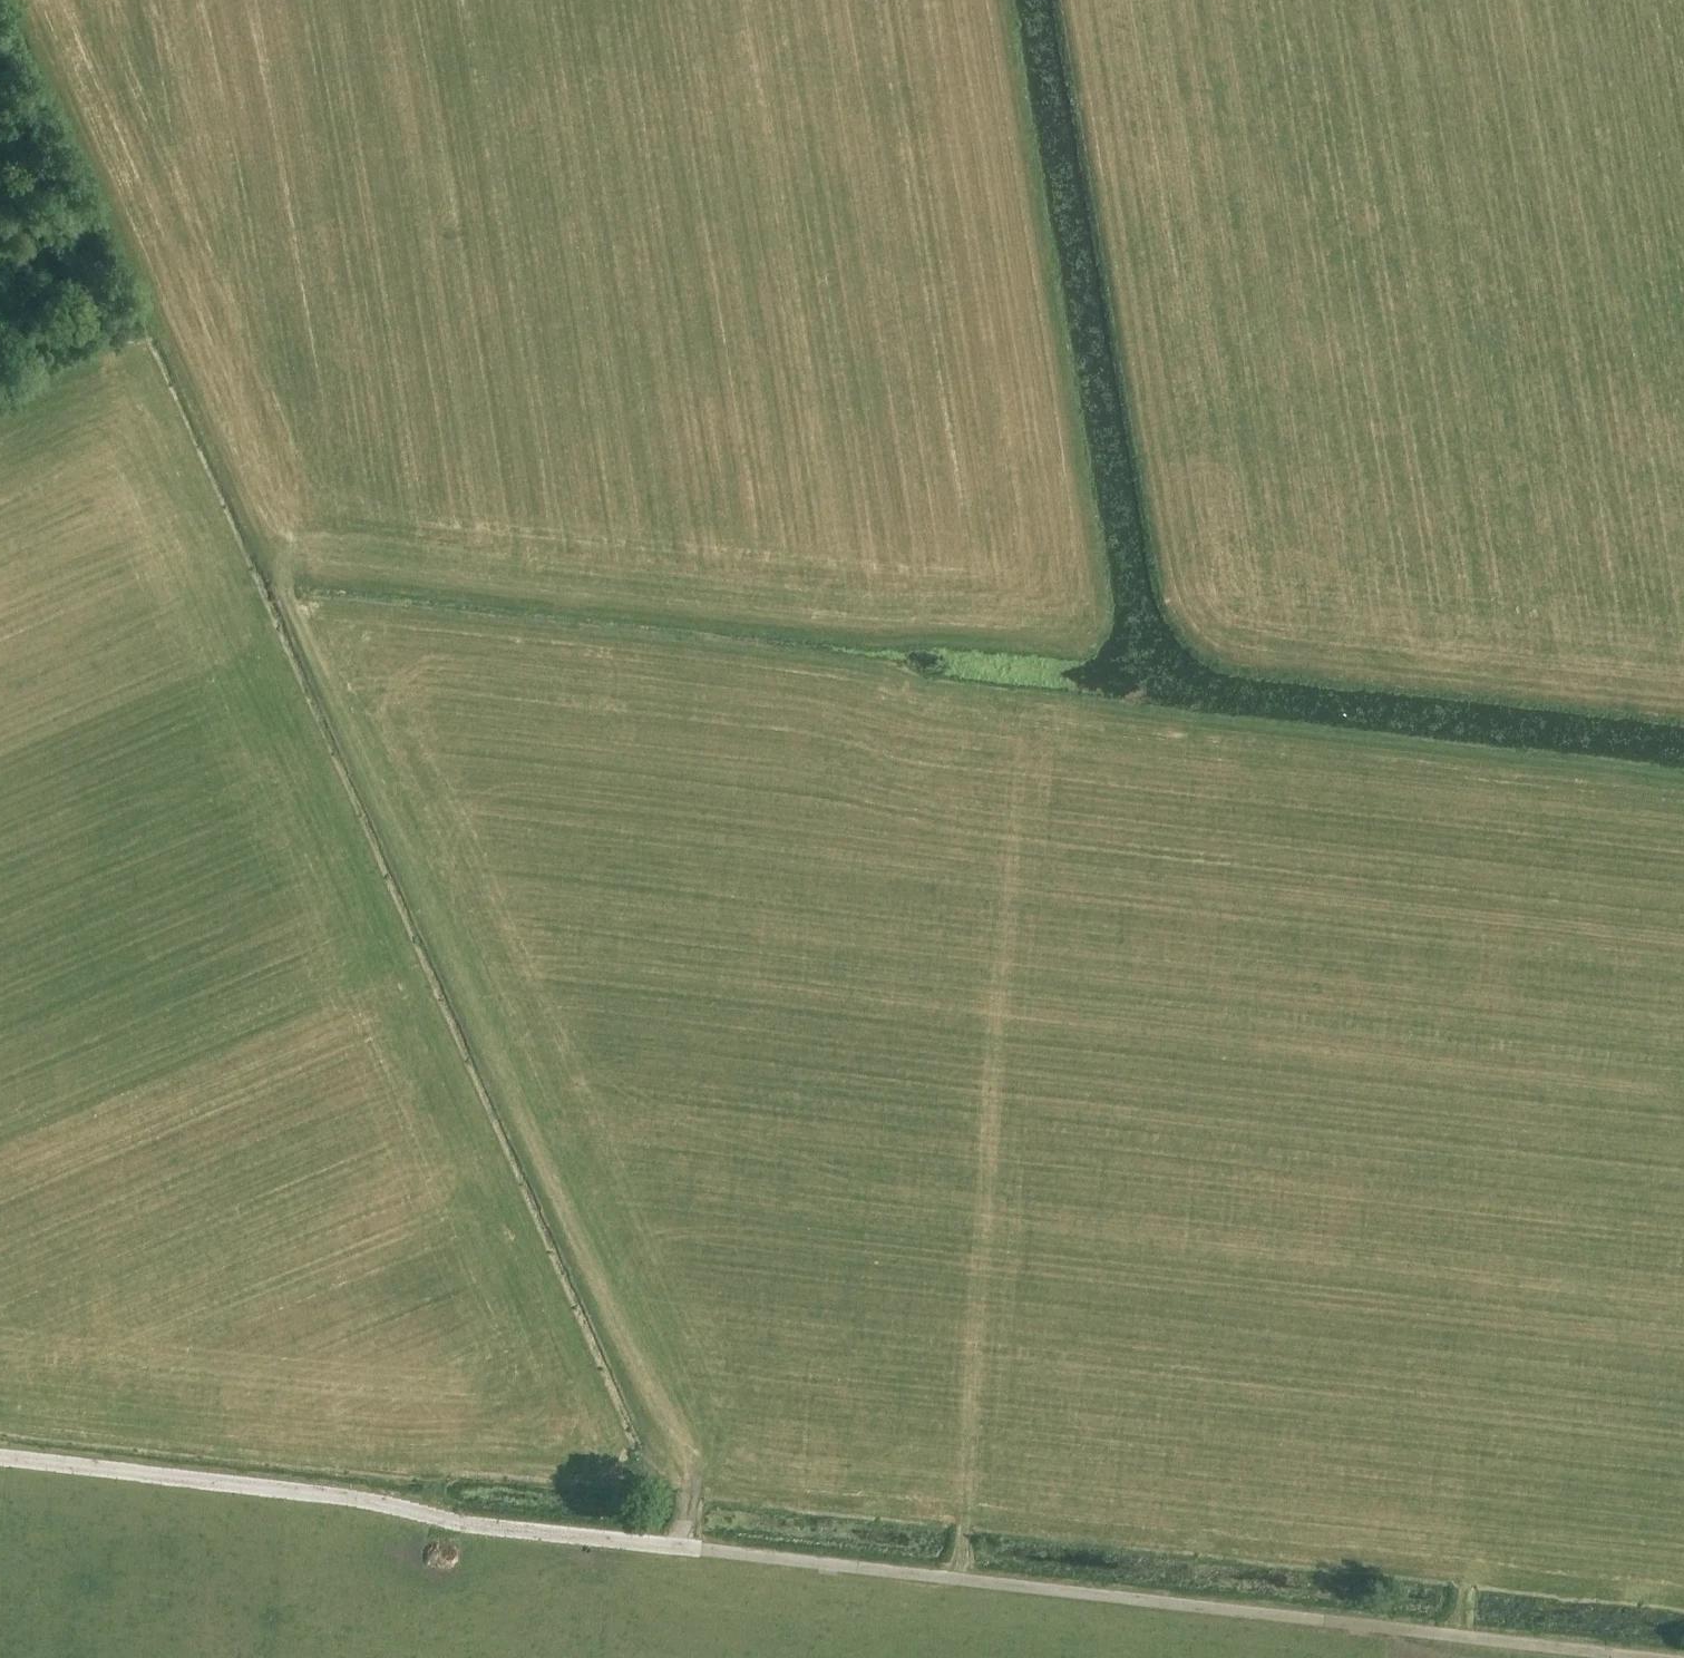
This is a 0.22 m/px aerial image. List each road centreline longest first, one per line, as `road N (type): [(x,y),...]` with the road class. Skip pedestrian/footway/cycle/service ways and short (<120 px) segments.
road 1 (track): [(0,1458),(412,1503),(448,1521),(1641,1657)]

